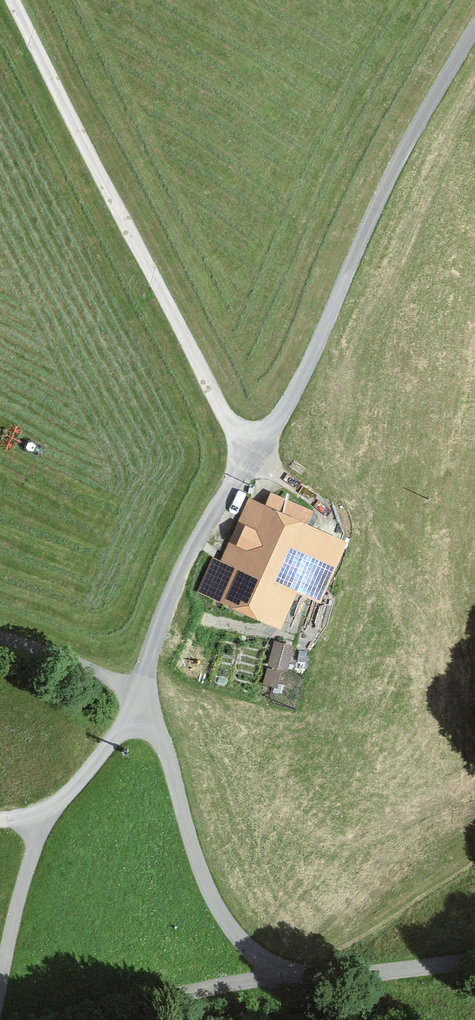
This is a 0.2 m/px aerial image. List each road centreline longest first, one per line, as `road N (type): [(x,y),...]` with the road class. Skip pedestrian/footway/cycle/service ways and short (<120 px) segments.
road 1 (residential): [(248,448),(10,0)]
road 2 (unclassified): [(474,29),(392,173),(283,411),(248,448)]
road 3 (unclassified): [(331,958),(246,944),(196,870),(161,745),(134,691)]
road 4 (unclassified): [(134,691),(114,738),(41,808),(0,957)]
road 5 (unclassified): [(248,448),(134,691)]
road 6 (unclassified): [(180,1019),(331,958)]
road 7 (unclassified): [(0,638),(134,691)]
road 8 (unclassified): [(474,950),(331,958)]

